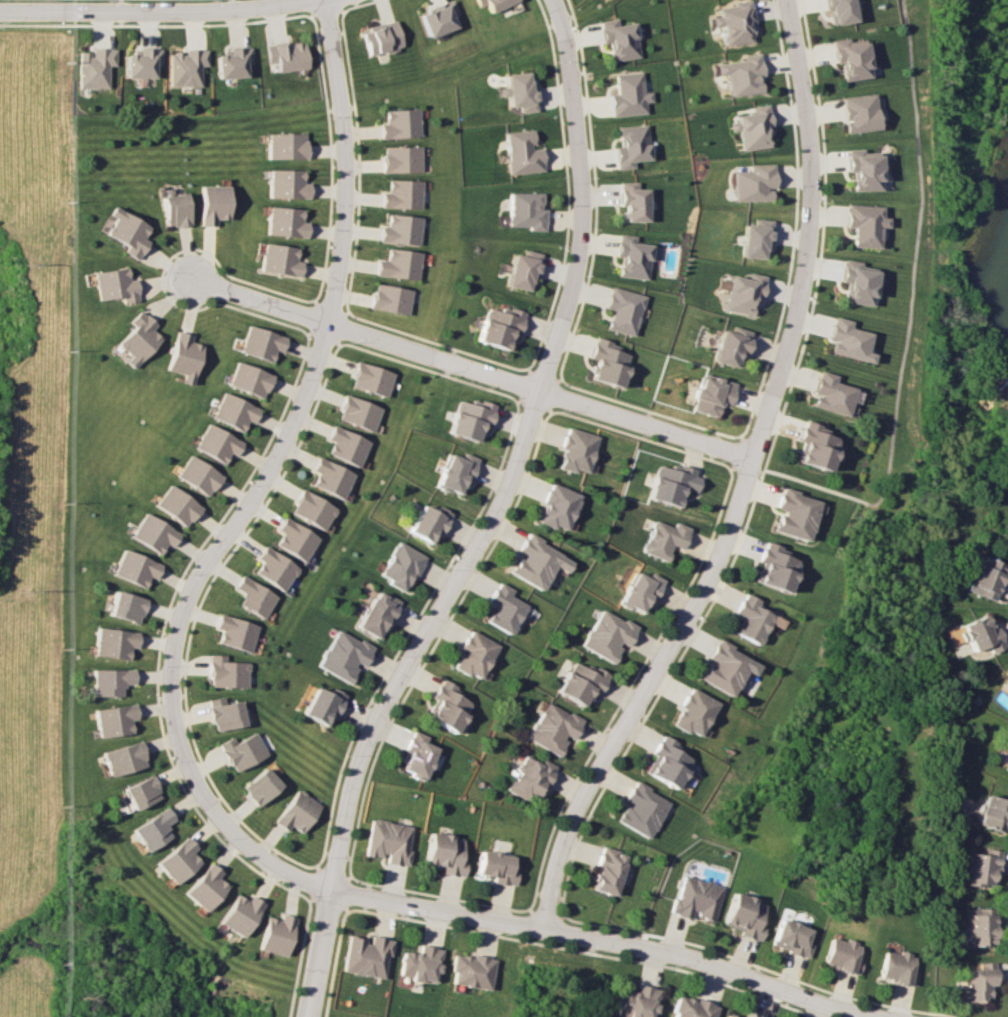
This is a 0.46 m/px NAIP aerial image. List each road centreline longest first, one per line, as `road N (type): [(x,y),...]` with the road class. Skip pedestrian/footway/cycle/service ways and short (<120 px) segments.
road 1 (residential): [(304,1016),(349,786),(376,719),(511,478),(577,266),(578,150),(565,32),(553,0)]
road 2 (residential): [(330,890),(263,859),(215,815),(179,747),(169,670),(196,581),(253,502),(300,403),(342,264),(342,72),(327,0)]
road 3 (residential): [(787,0),(809,202),(774,405),(710,585),(574,841),(550,934)]
road 4 (residential): [(330,890),(662,958),(888,1016)]
road 5 (residential): [(754,457),(326,323)]
road 6 (residential): [(0,13),(171,19),(327,0)]
road 7 (residential): [(189,277),(326,323)]

